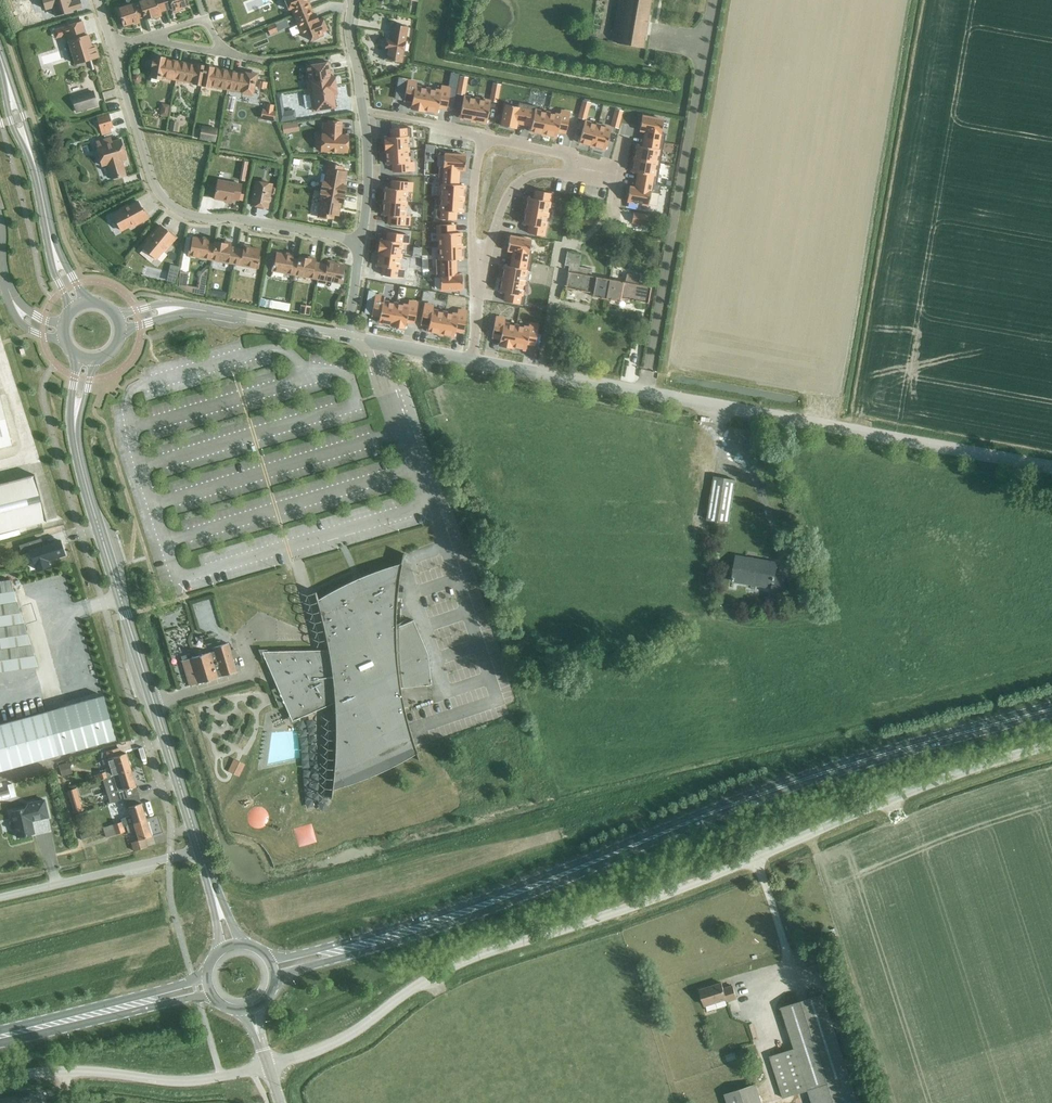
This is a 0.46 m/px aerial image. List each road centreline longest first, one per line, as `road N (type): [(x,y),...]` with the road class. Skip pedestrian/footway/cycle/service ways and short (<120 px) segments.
road 1 (unclassified): [(268,1066),(331,1044),(427,980),(964,770),(1051,747)]
road 2 (primary): [(1051,709),(808,779),(462,913),(273,968)]
road 3 (secondary): [(200,850),(79,456),(75,423),(85,359)]
road 4 (residential): [(643,394),(713,0)]
road 5 (residential): [(360,240),(199,218),(168,203),(150,175),(112,47)]
road 6 (unclassified): [(1051,467),(760,415)]
road 7 (unclassified): [(0,1082),(55,1071),(183,1082),(268,1066)]
road 8 (secondary): [(78,305),(61,272),(0,60)]
road 9 (residential): [(346,338),(178,308),(119,323)]
road 10 (residential): [(501,144),(485,211),(470,361)]
road 11 (primary): [(208,986),(0,1035)]
road 12 (residential): [(643,394),(470,361)]
road 13 (track): [(0,900),(169,858)]
road 14 (residential): [(363,114),(501,144)]
road 15 (residential): [(470,361),(346,338)]
road 16 (residential): [(360,240),(363,114)]

